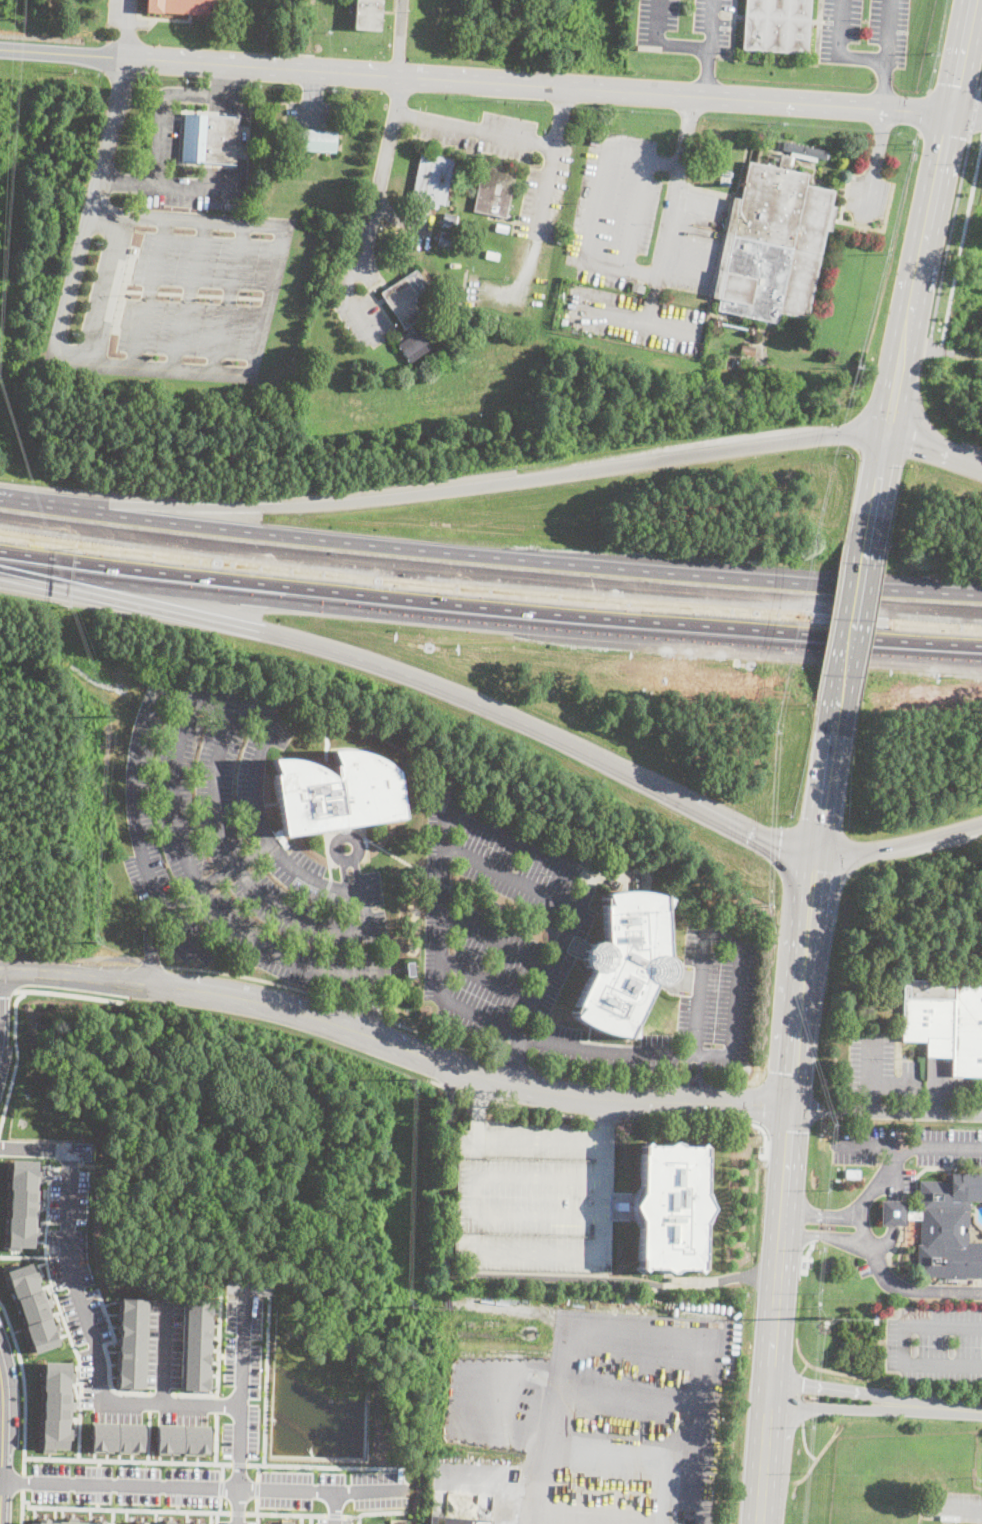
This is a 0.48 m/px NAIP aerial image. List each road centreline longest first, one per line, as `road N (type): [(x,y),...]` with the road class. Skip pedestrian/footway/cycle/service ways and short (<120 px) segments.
road 1 (motorway): [(981,600),(293,541),(0,501)]
road 2 (motorway): [(0,558),(270,597),(981,651)]
road 3 (motorway): [(888,435),(792,439),(396,496),(233,505),(0,500)]
road 4 (motorway): [(0,575),(366,662),(816,854)]
road 5 (tertiary): [(948,116),(126,58)]
road 6 (residential): [(0,970),(228,992),(487,1077),(575,1096),(787,1110)]
road 7 (residential): [(0,1147),(65,1157),(68,1249),(108,1402),(240,1405)]
road 8 (primary): [(787,1110),(754,1523)]
road 9 (residential): [(2,1481),(405,1489)]
road 10 (primary): [(888,435),(948,116)]
road 11 (primary): [(816,854),(787,1110)]
road 12 (residential): [(244,1293),(238,1523)]
road 13 (primary): [(837,716),(871,515)]
road 14 (residential): [(981,1115),(787,1110)]
road 15 (motorway): [(816,854),(854,854),(981,826)]
road 16 (residential): [(912,1407),(766,1375)]
road 17 (residential): [(763,1411),(912,1407)]
road 18 (primary): [(816,854),(837,716)]
road 19 (tertiary): [(126,58),(0,49)]

